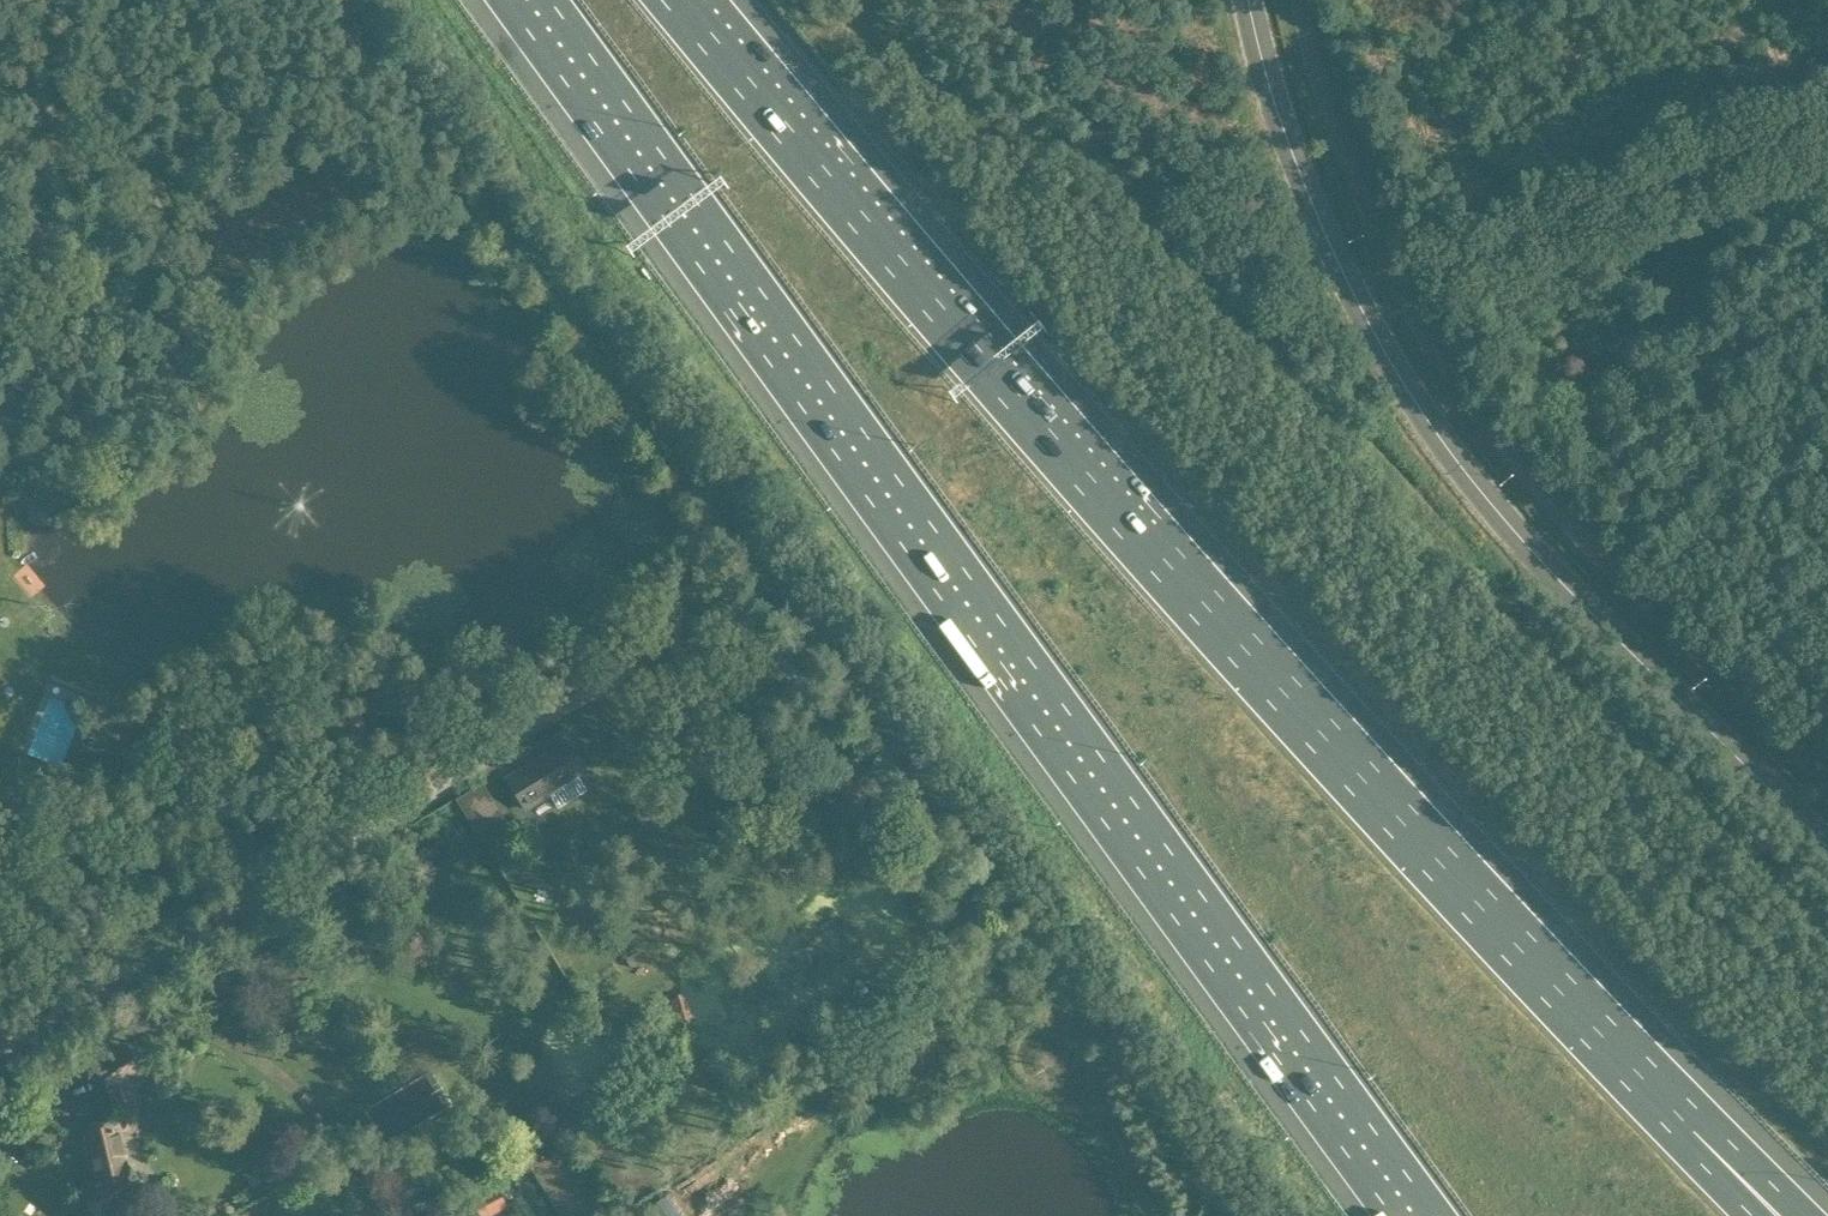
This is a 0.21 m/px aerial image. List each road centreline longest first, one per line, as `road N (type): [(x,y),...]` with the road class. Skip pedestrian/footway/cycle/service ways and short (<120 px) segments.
road 1 (motorway): [(544,0),(1433,1215)]
road 2 (motorway): [(1674,1111),(1142,541),(684,0)]
road 3 (unclassified): [(1827,839),(1509,520),(1438,433),(1328,227),(1258,0)]
road 4 (motorway): [(1814,1215),(1674,1111)]
road 5 (motorway): [(1769,1215),(1674,1111)]

